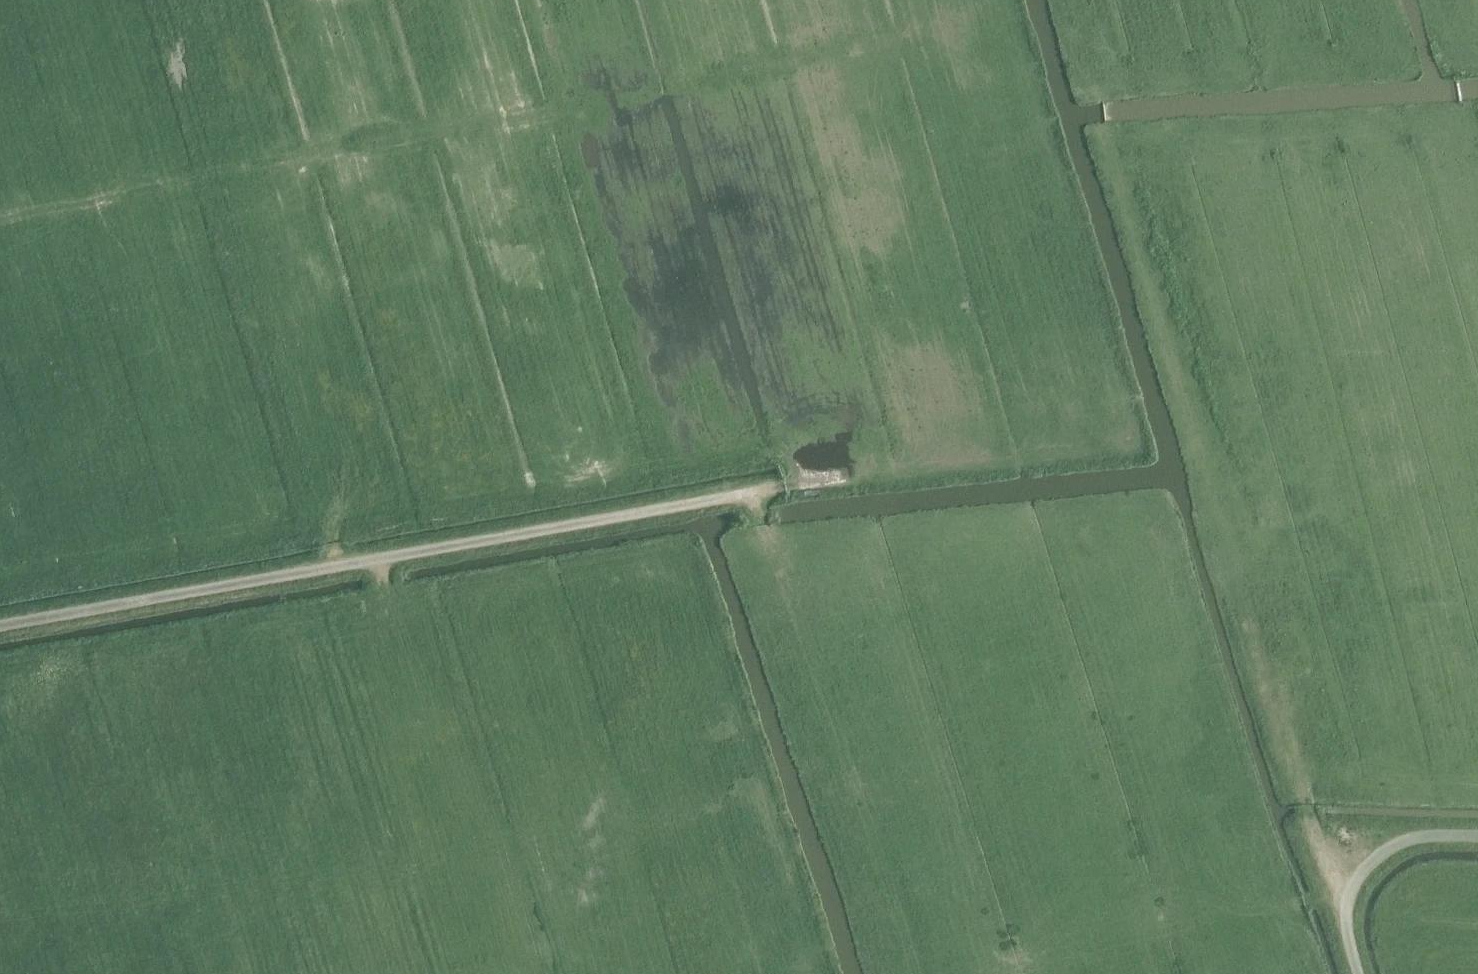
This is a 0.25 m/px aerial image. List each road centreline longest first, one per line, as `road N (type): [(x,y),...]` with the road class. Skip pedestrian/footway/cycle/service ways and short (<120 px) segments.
road 1 (unclassified): [(0,626),(778,485)]
road 2 (unclassified): [(1341,973),(1328,921),(1339,867),(1377,836),(1477,828)]

